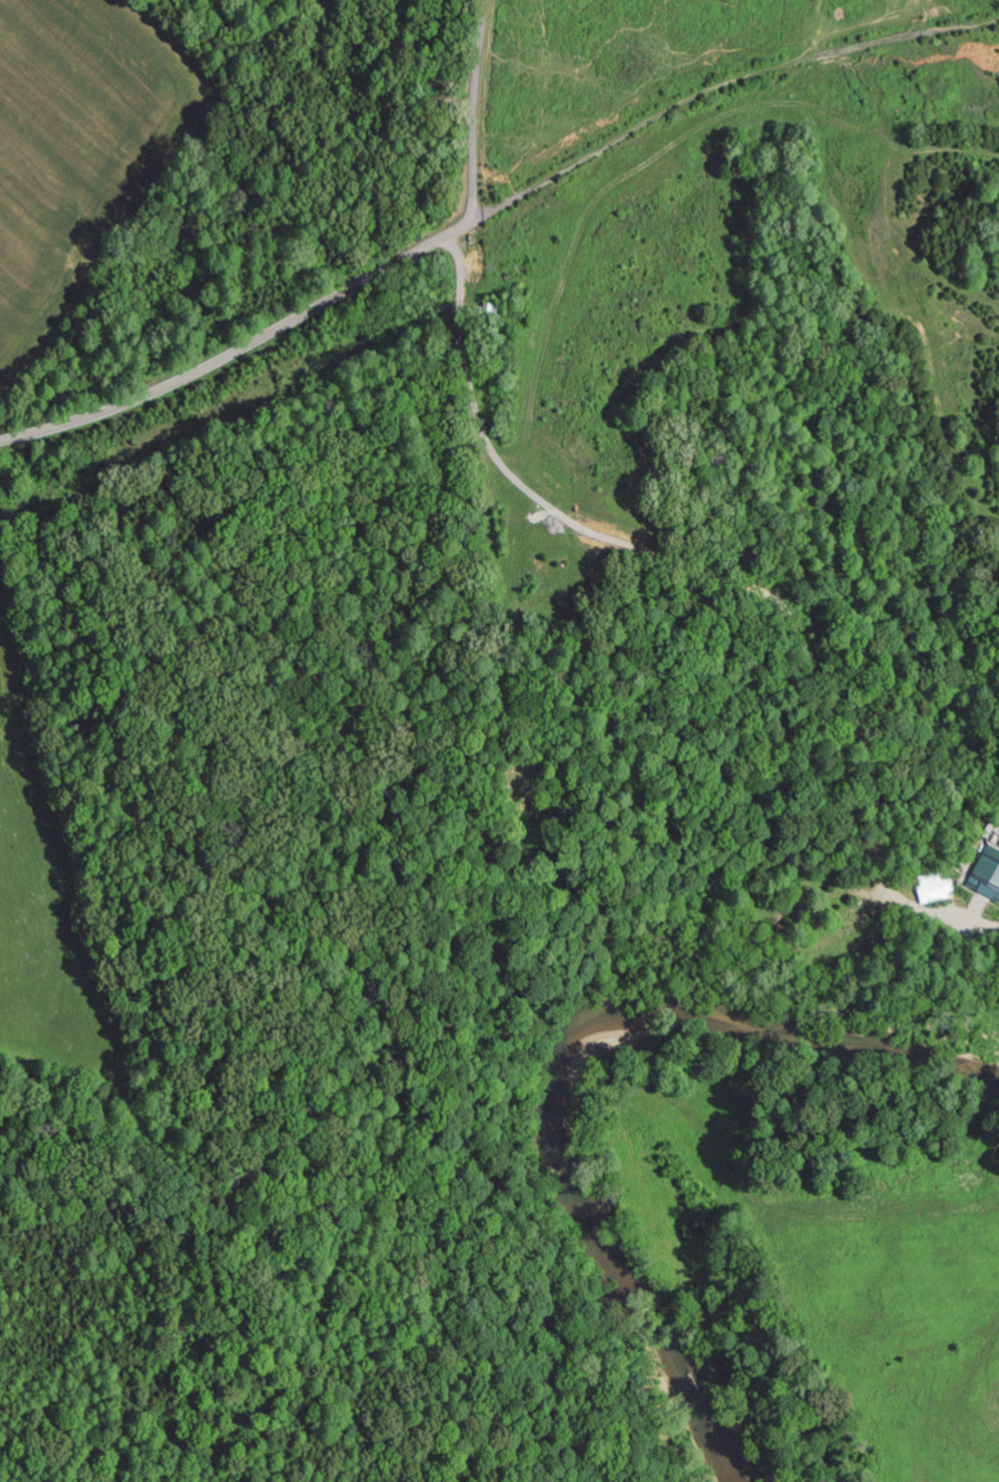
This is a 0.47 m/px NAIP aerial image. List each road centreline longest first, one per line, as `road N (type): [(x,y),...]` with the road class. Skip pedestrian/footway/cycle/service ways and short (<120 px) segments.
road 1 (residential): [(477,222),(684,106),(768,73),(998,24)]
road 2 (tertiary): [(0,442),(157,392),(477,222)]
road 3 (residential): [(477,222),(476,83),(488,0)]

